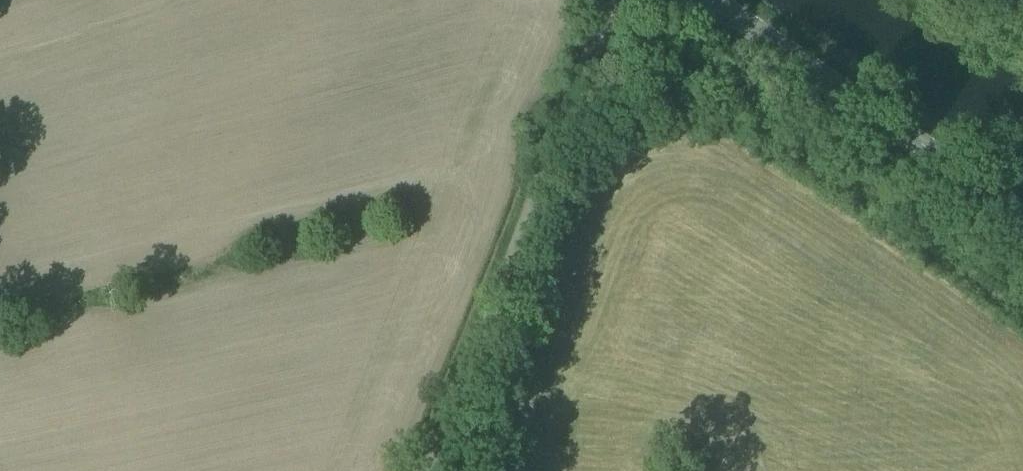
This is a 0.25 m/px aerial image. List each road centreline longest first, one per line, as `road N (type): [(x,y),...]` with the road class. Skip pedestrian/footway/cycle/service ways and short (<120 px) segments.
road 1 (unclassified): [(426,470),(609,0)]
road 2 (secondary): [(1022,220),(710,0)]

